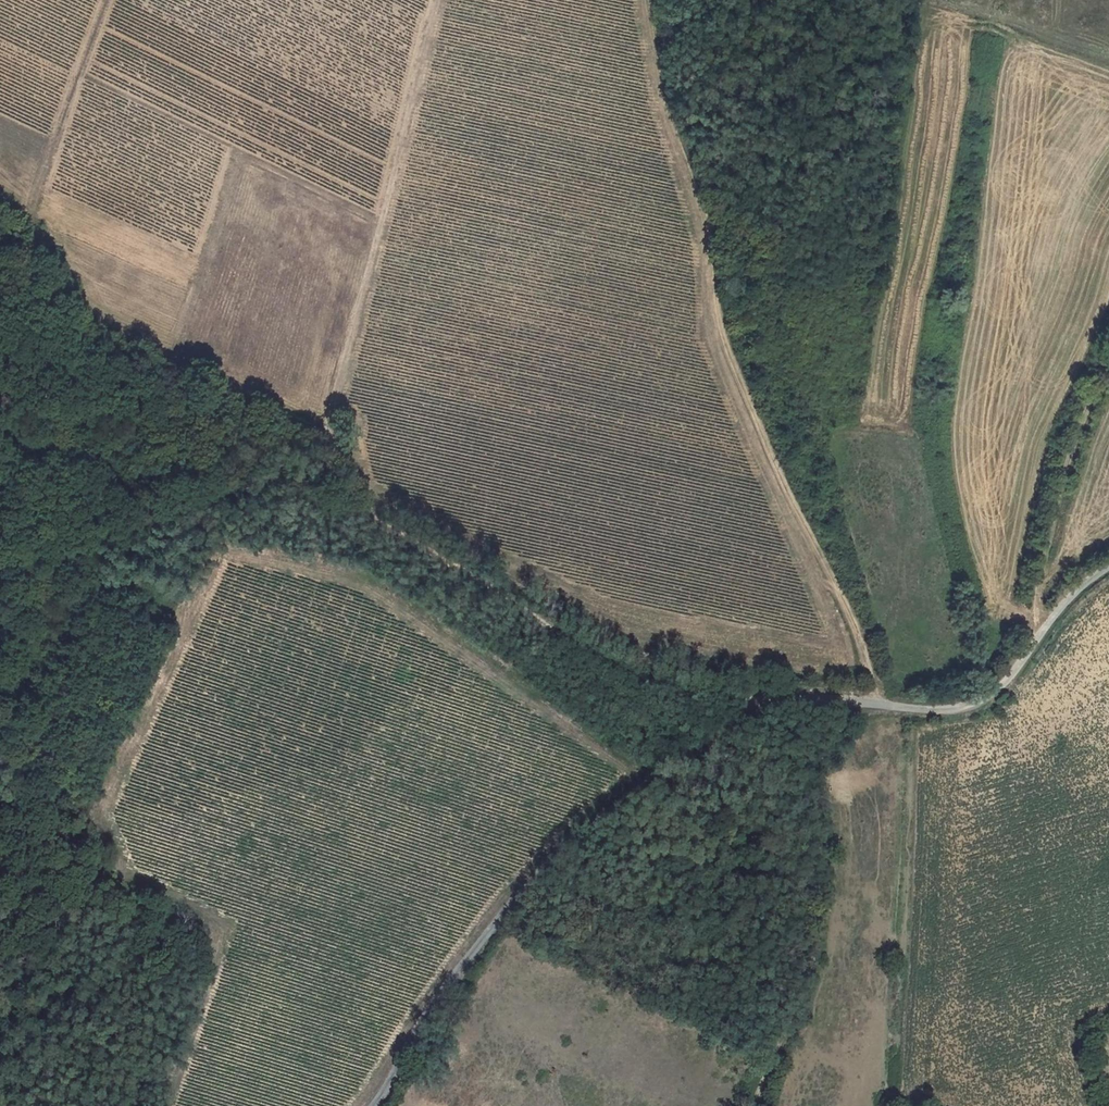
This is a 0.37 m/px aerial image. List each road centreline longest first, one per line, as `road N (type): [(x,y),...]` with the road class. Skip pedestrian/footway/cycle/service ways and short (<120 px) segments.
road 1 (unclassified): [(1108,570),(1060,605),(992,699),(954,709),(800,696),(750,700),(705,728),(511,892),(367,1105)]
road 2 (track): [(750,700),(640,677),(370,511),(292,486),(199,488),(88,533),(0,550)]
road 3 (track): [(641,0),(725,341),(796,508),(858,622),(879,704)]
road 4 (track): [(0,231),(99,323),(340,440),(370,511)]
road 5 (track): [(755,1105),(770,1054),(810,973),(821,840),(813,774),(846,702)]
road 6 (track): [(1030,647),(1051,511),(1108,368)]

